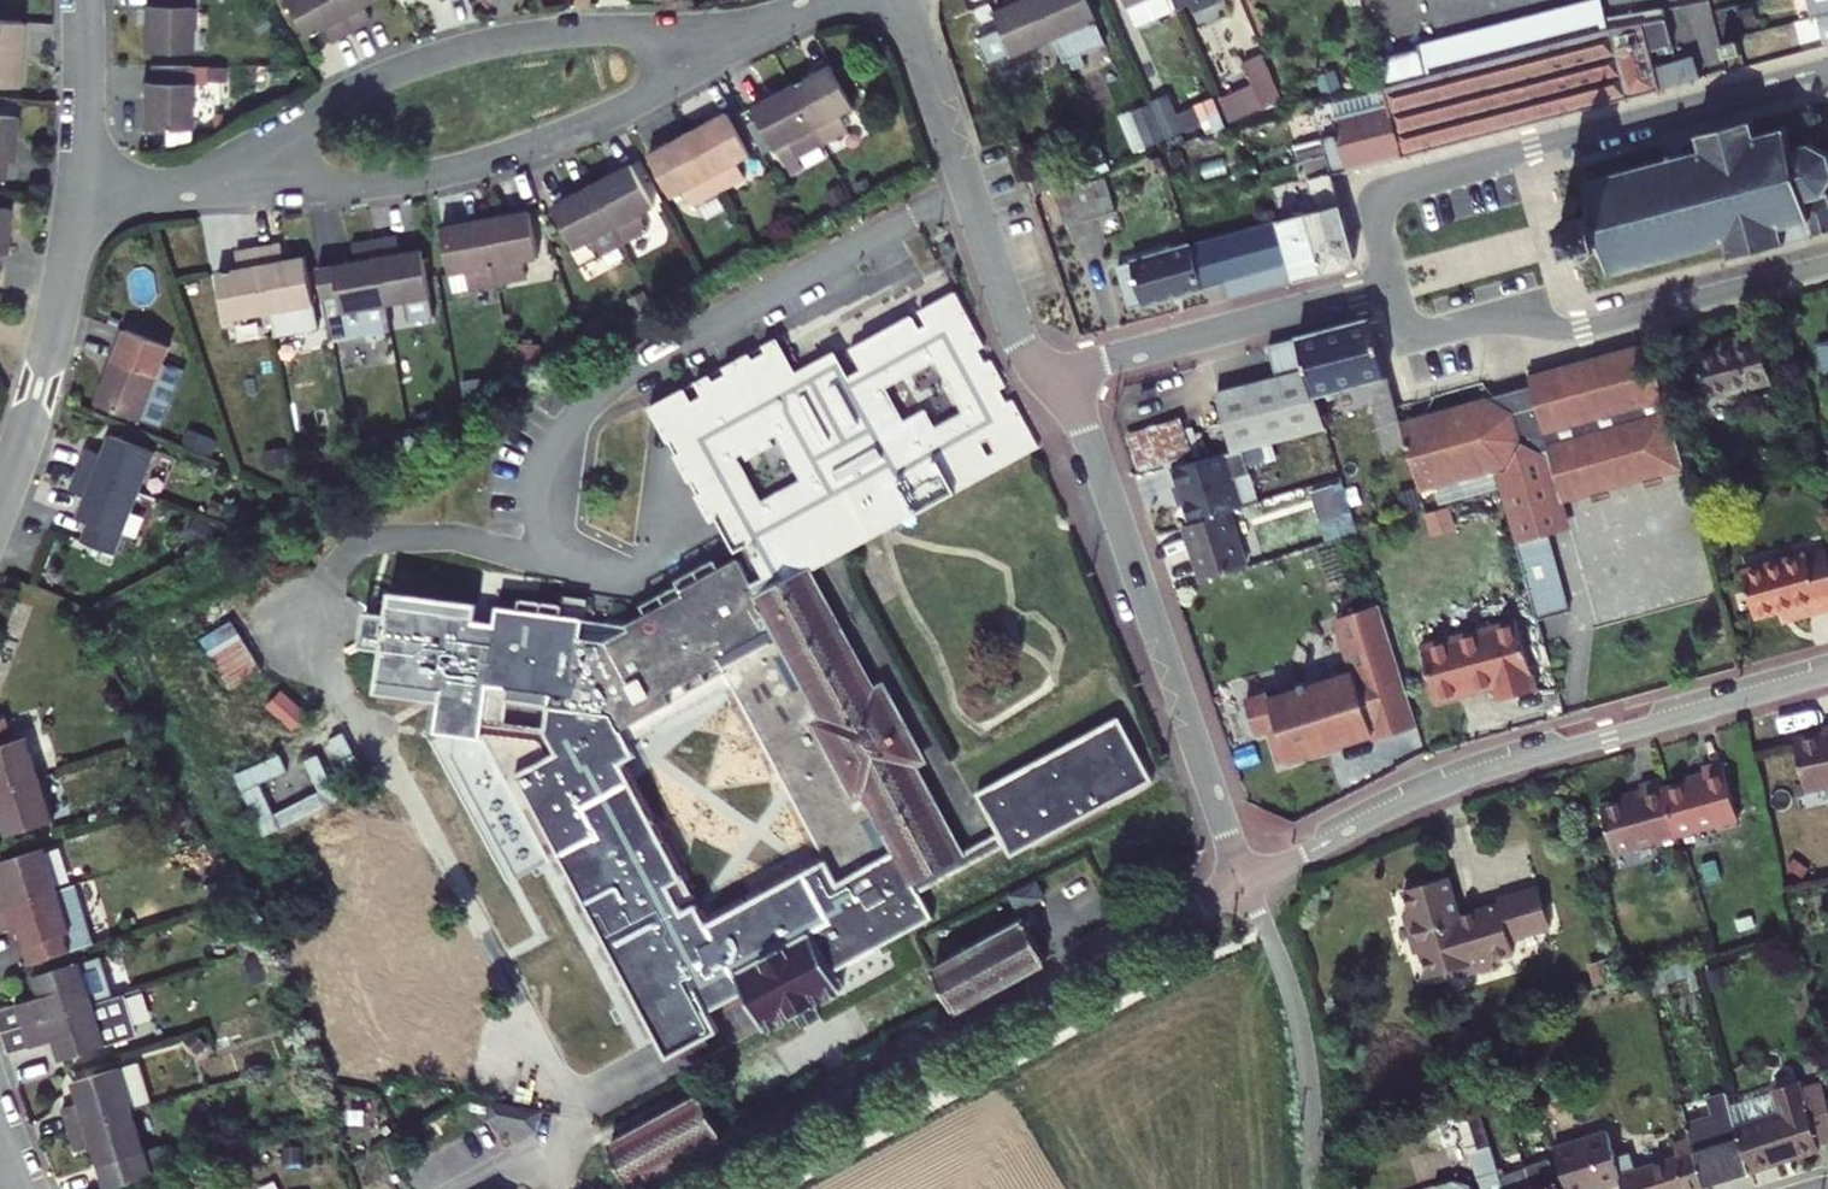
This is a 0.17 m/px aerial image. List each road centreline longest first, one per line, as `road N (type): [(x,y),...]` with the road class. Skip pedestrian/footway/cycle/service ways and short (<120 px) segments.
road 1 (residential): [(671,1188),(1243,881)]
road 2 (residential): [(1243,881),(1484,771),(1827,673)]
road 3 (residential): [(729,37),(559,30),(455,51),(339,96),(204,184)]
road 4 (residential): [(204,184),(368,183),(503,159),(639,102),(729,37)]
road 5 (residential): [(1809,75),(1403,187),(1383,202),(1376,230),(1391,285)]
road 6 (residential): [(1063,389),(1091,442),(1243,881)]
road 7 (residential): [(1391,285),(1402,321),(1417,333),(1516,317),(1553,329),(1827,264)]
road 8 (residential): [(905,0),(1015,331),(1063,389)]
road 9 (residential): [(1063,389),(1106,362),(1391,285)]
road 10 (residential): [(1313,1188),(1311,1076),(1298,1010),(1243,881)]
road 11 (residential): [(0,497),(40,380),(73,198)]
road 12 (residential): [(73,198),(81,0)]
road 13 (residential): [(73,198),(204,184)]

